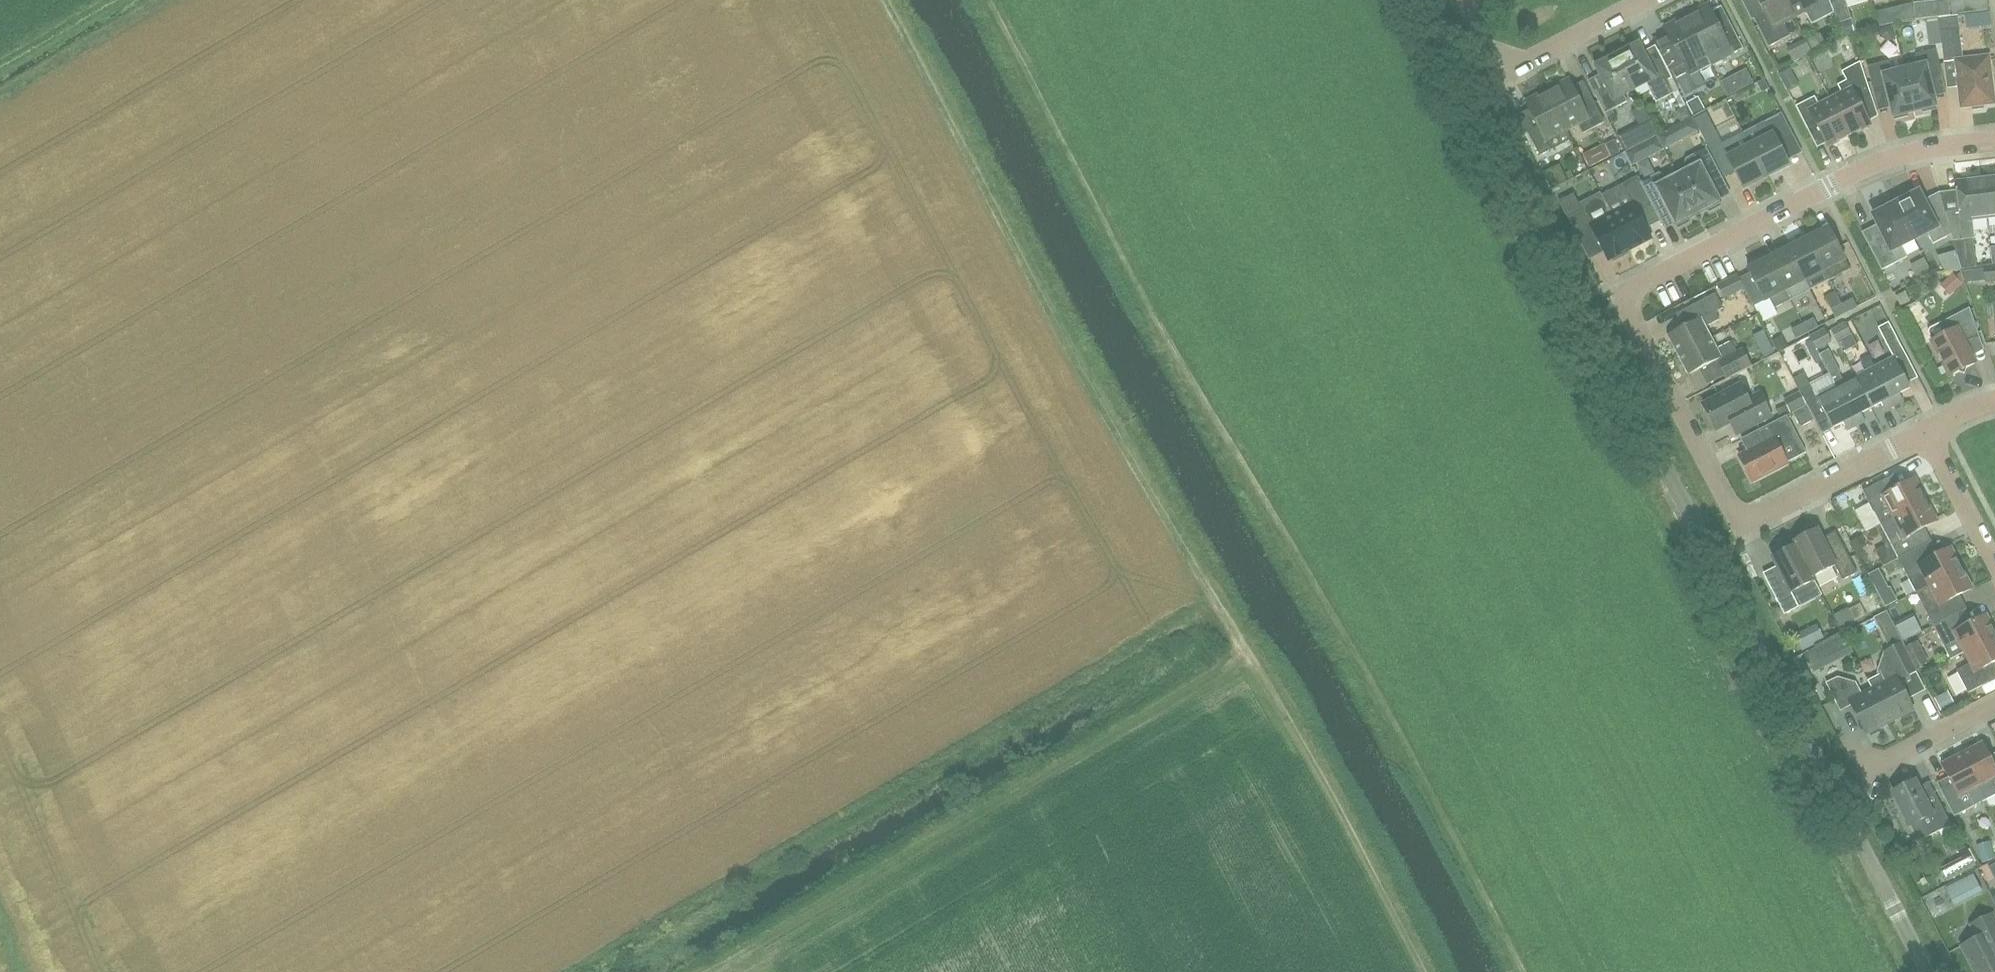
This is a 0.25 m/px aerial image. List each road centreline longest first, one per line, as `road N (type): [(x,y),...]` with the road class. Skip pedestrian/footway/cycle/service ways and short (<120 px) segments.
road 1 (unclassified): [(1928,971),(1421,0)]
road 2 (track): [(1251,653),(1106,417),(887,0)]
road 3 (residential): [(1742,527),(1634,322),(1629,303),(1636,290),(1889,161),(1994,140)]
road 4 (track): [(1251,653),(708,971)]
road 5 (track): [(1423,971),(1251,653)]
road 6 (residential): [(1647,0),(1533,61),(1504,64),(1488,52),(1467,0)]
road 7 (residential): [(1742,527),(1928,431)]
road 8 (residential): [(1860,772),(1994,704)]
road 9 (residential): [(1994,562),(1928,431)]

